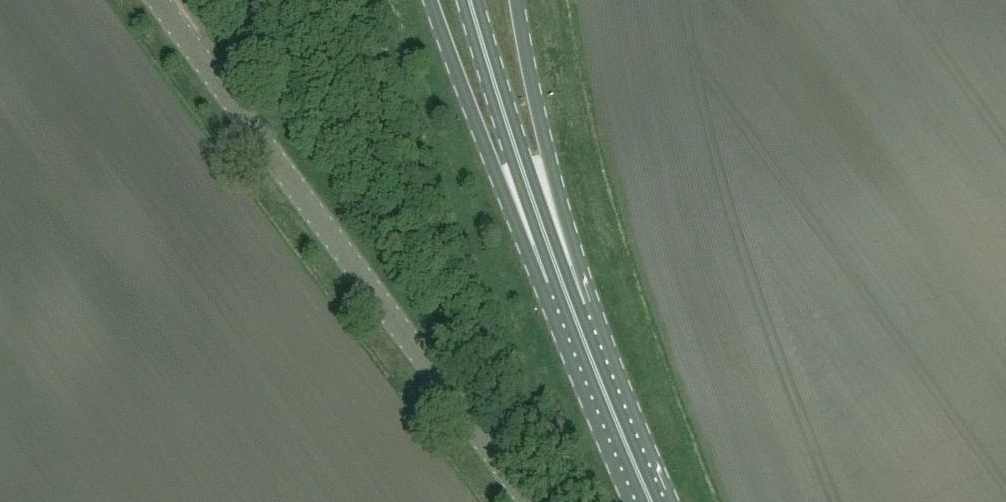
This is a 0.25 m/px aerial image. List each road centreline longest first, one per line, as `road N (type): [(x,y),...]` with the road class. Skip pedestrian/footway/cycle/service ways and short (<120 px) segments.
road 1 (unclassified): [(530,501),(158,0)]
road 2 (primary): [(431,0),(510,201),(571,306)]
road 3 (primary): [(571,306),(470,0)]
road 4 (primary): [(571,306),(516,0)]
road 5 (primary): [(650,501),(571,306)]

